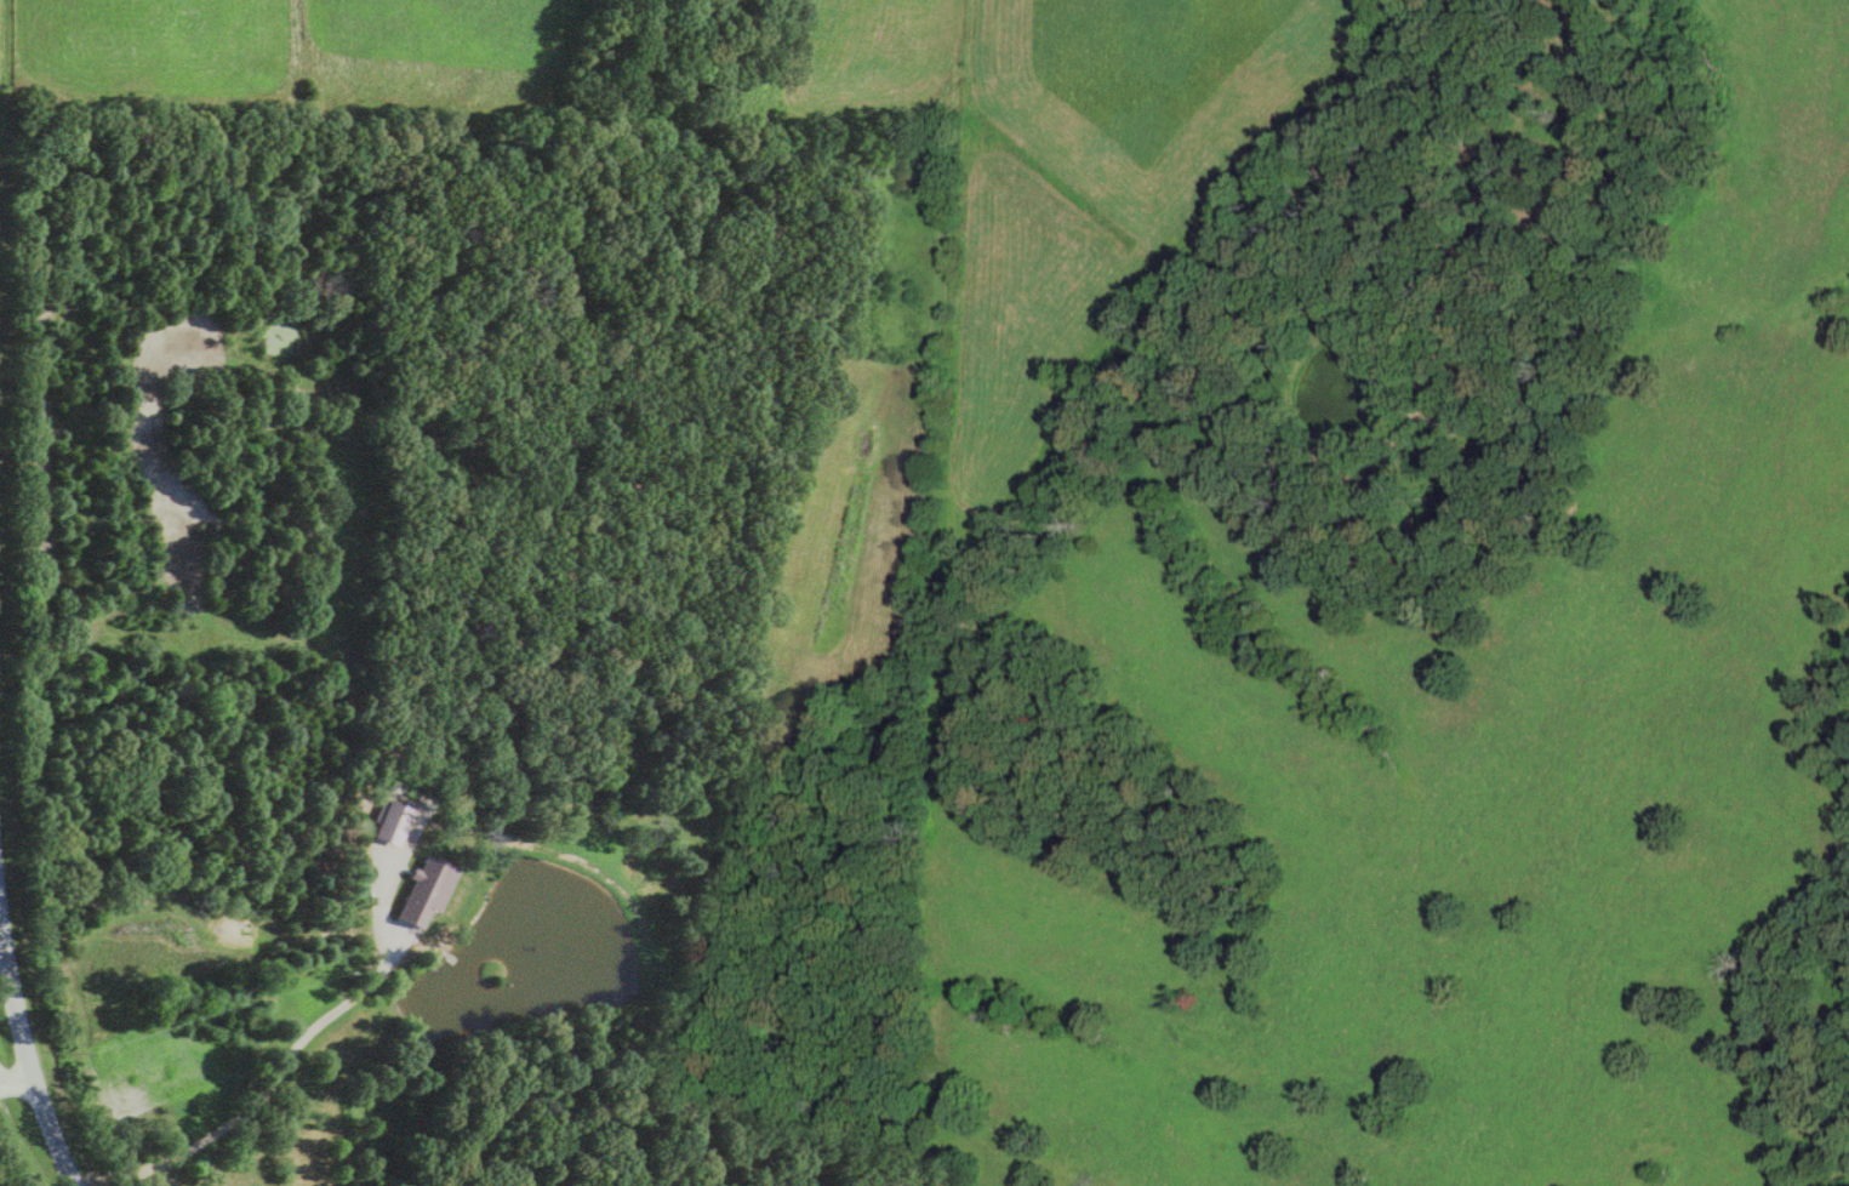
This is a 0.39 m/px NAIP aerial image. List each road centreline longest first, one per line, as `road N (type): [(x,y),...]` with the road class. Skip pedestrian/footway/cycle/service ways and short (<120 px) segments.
road 1 (secondary): [(84,1185),(51,1113),(0,932)]

